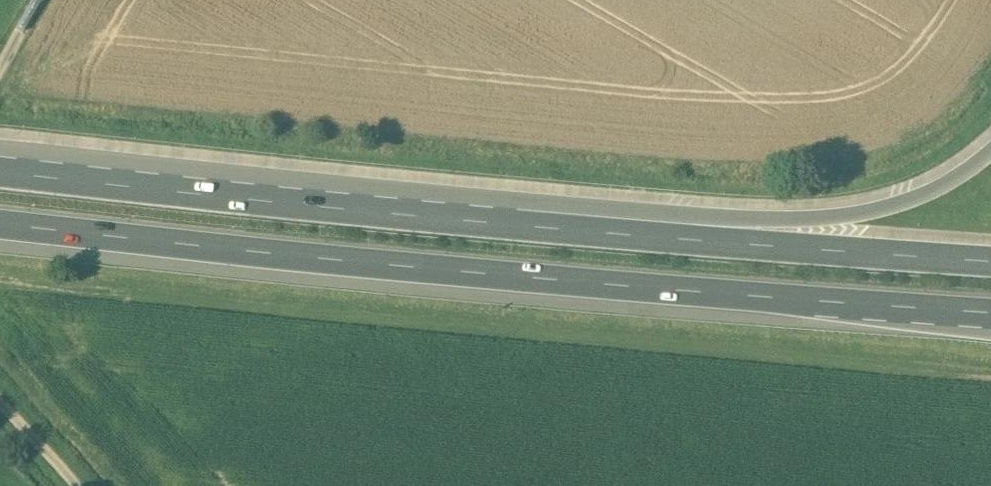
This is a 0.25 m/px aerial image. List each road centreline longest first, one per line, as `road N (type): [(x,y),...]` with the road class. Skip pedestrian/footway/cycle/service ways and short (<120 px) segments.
road 1 (motorway): [(0,229),(530,283),(990,313)]
road 2 (motorway): [(717,241),(0,173)]
road 3 (motorway): [(990,150),(923,194),(717,241)]
road 4 (motorway): [(990,262),(717,241)]

